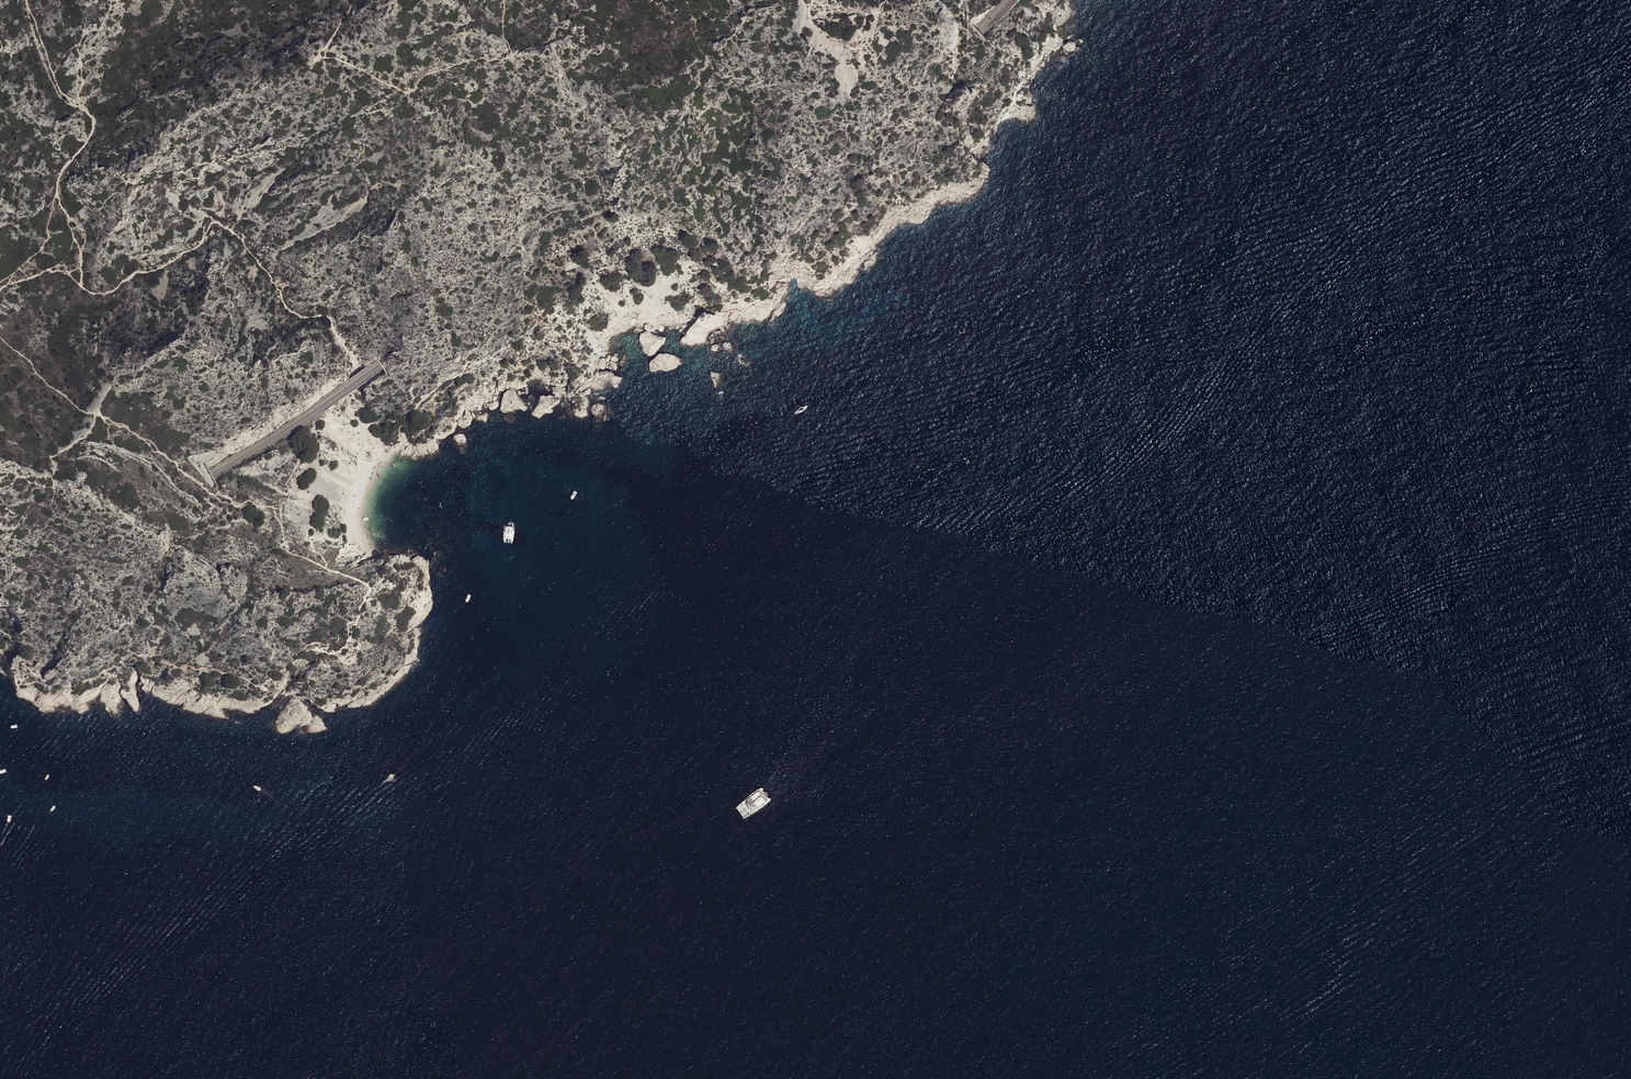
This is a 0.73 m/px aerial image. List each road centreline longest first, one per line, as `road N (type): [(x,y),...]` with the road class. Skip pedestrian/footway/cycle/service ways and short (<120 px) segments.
road 1 (track): [(58,181),(97,124),(59,97),(27,0)]

